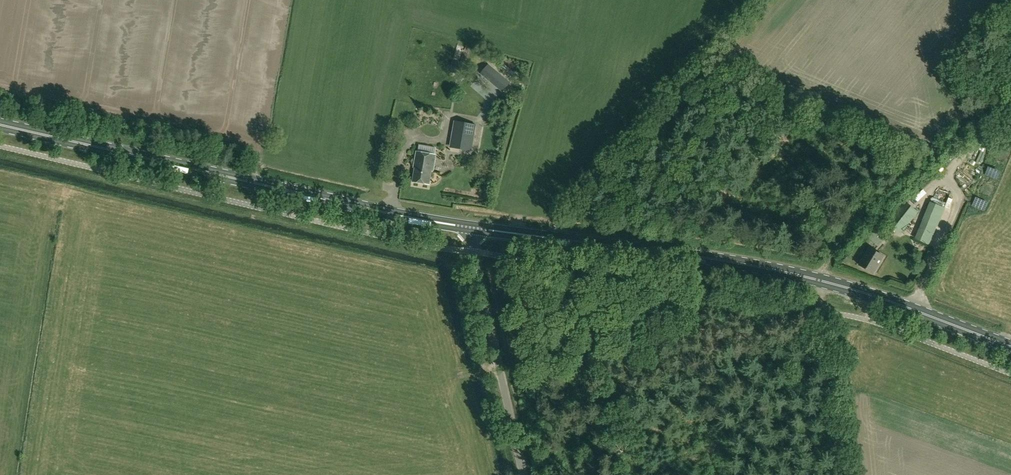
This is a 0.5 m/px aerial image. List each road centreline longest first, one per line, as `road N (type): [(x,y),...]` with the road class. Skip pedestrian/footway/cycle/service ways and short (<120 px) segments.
road 1 (primary): [(1010,347),(790,273),(474,228)]
road 2 (primary): [(474,228),(0,125)]
road 3 (unclassified): [(524,474),(474,228)]

